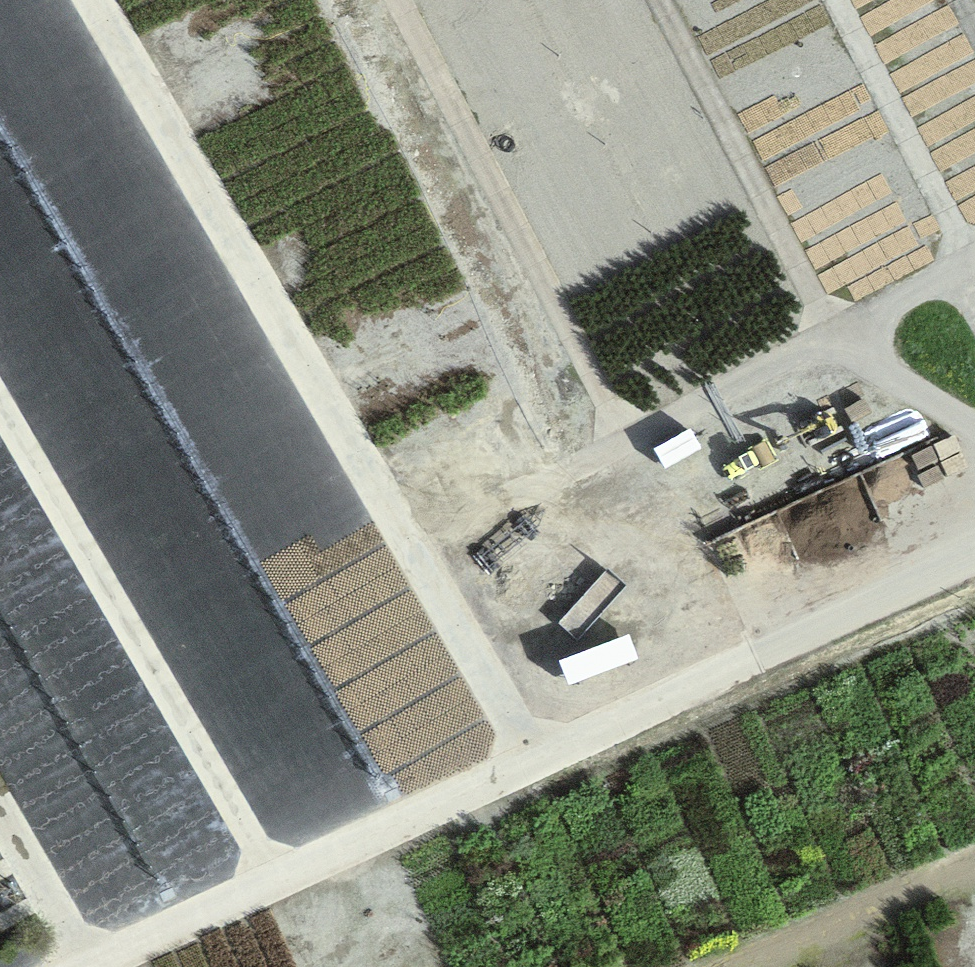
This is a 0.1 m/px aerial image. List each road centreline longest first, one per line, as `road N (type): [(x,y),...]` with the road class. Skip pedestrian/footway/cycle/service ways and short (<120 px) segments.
road 1 (track): [(974,570),(115,966)]
road 2 (track): [(90,0),(418,564),(526,777)]
road 3 (track): [(418,564),(624,442),(974,260)]
road 4 (track): [(0,880),(461,649)]
road 5 (track): [(394,0),(624,442)]
road 6 (track): [(974,431),(833,339)]

